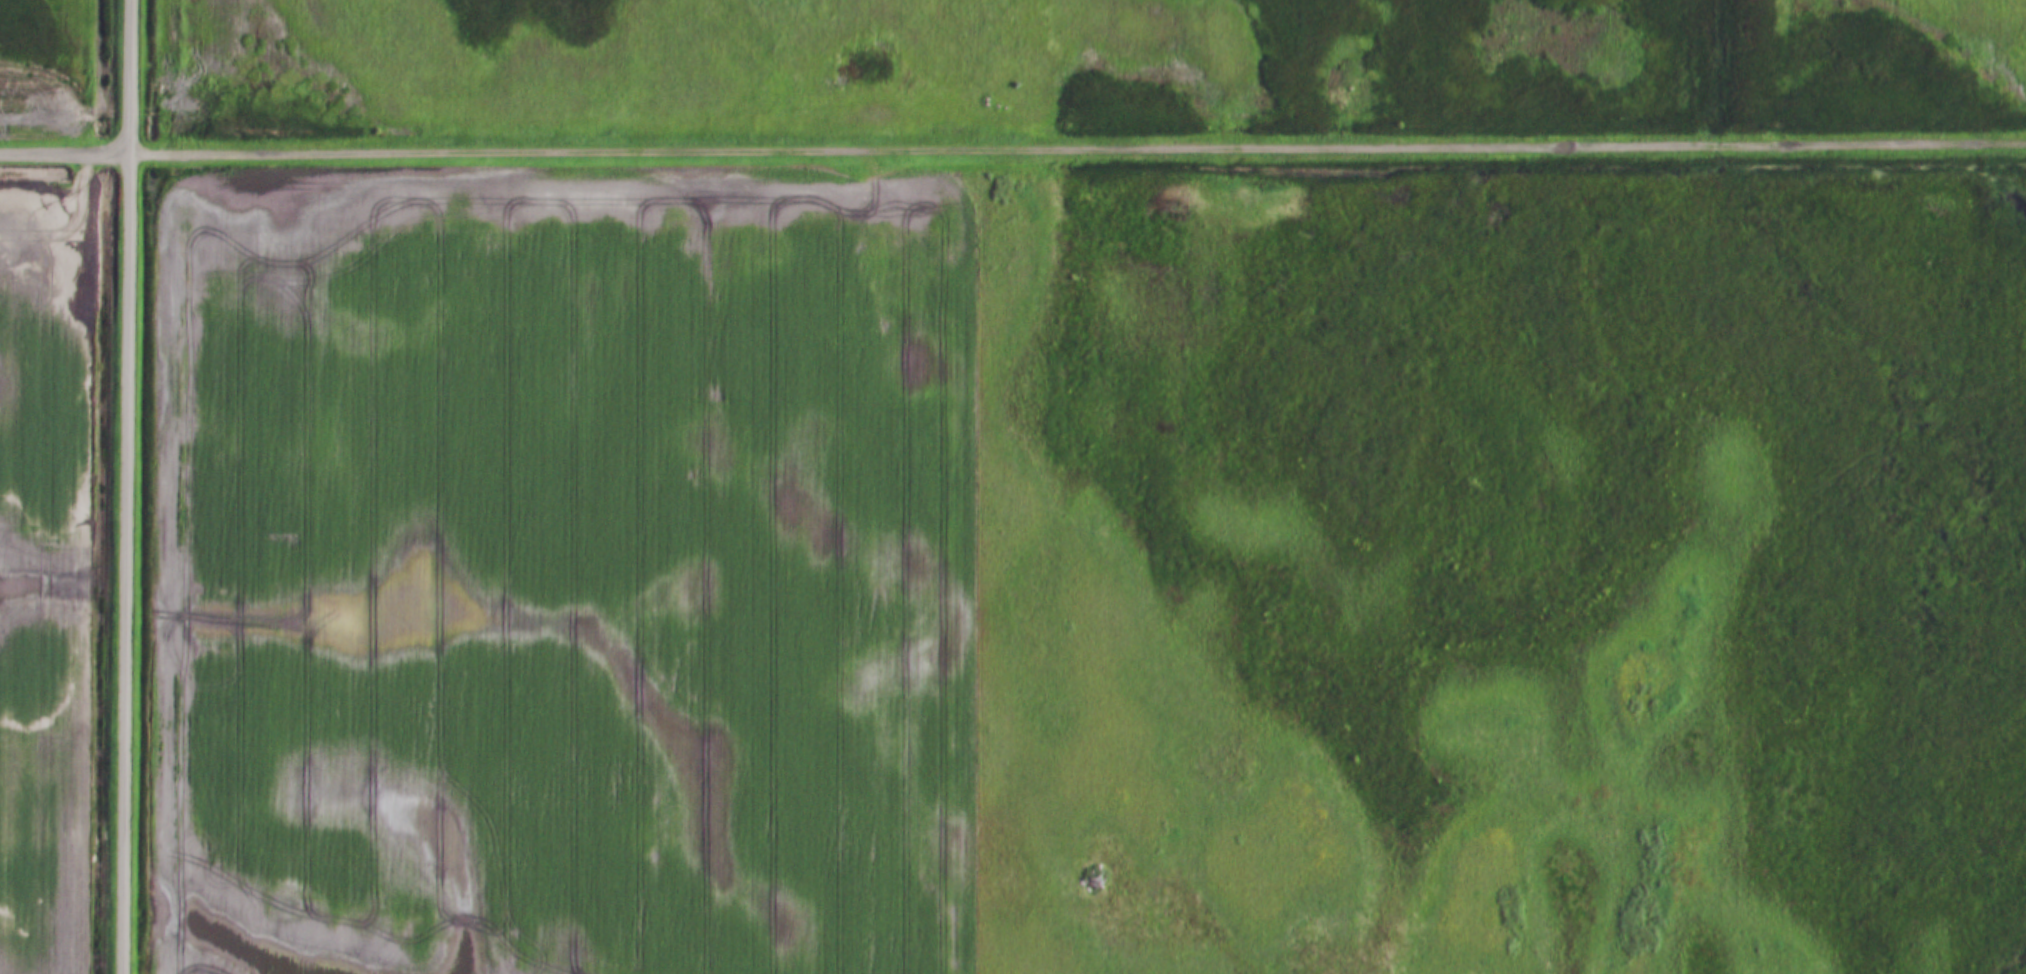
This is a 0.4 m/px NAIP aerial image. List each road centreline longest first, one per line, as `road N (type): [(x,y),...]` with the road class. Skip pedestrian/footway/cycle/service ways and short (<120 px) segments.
road 1 (track): [(2025,145),(135,154)]
road 2 (residential): [(127,973),(137,0)]
road 3 (residential): [(135,154),(0,154)]

